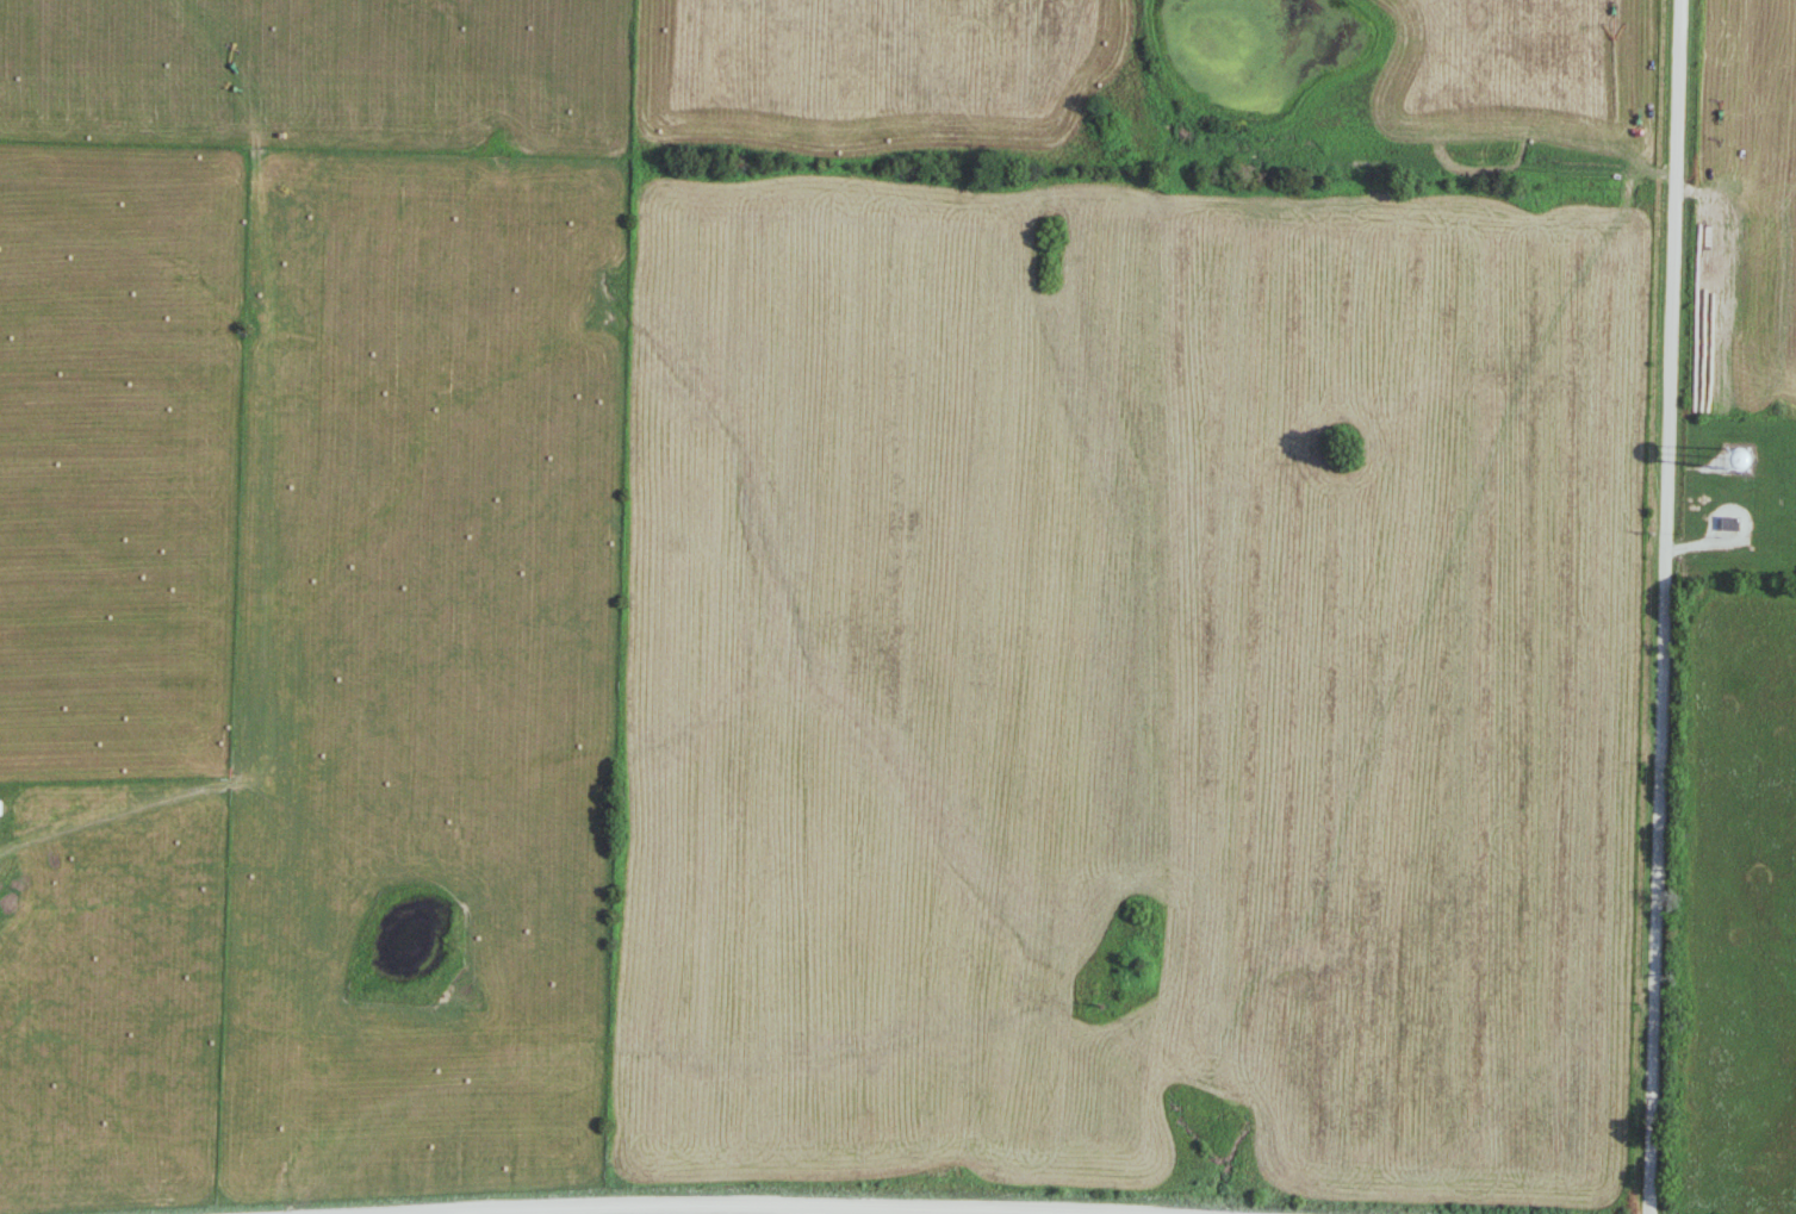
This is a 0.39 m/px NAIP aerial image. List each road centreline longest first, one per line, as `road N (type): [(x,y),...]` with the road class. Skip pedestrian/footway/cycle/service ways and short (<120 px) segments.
road 1 (residential): [(1648,1213),(1681,0)]
road 2 (residential): [(905,1213),(484,1213)]

